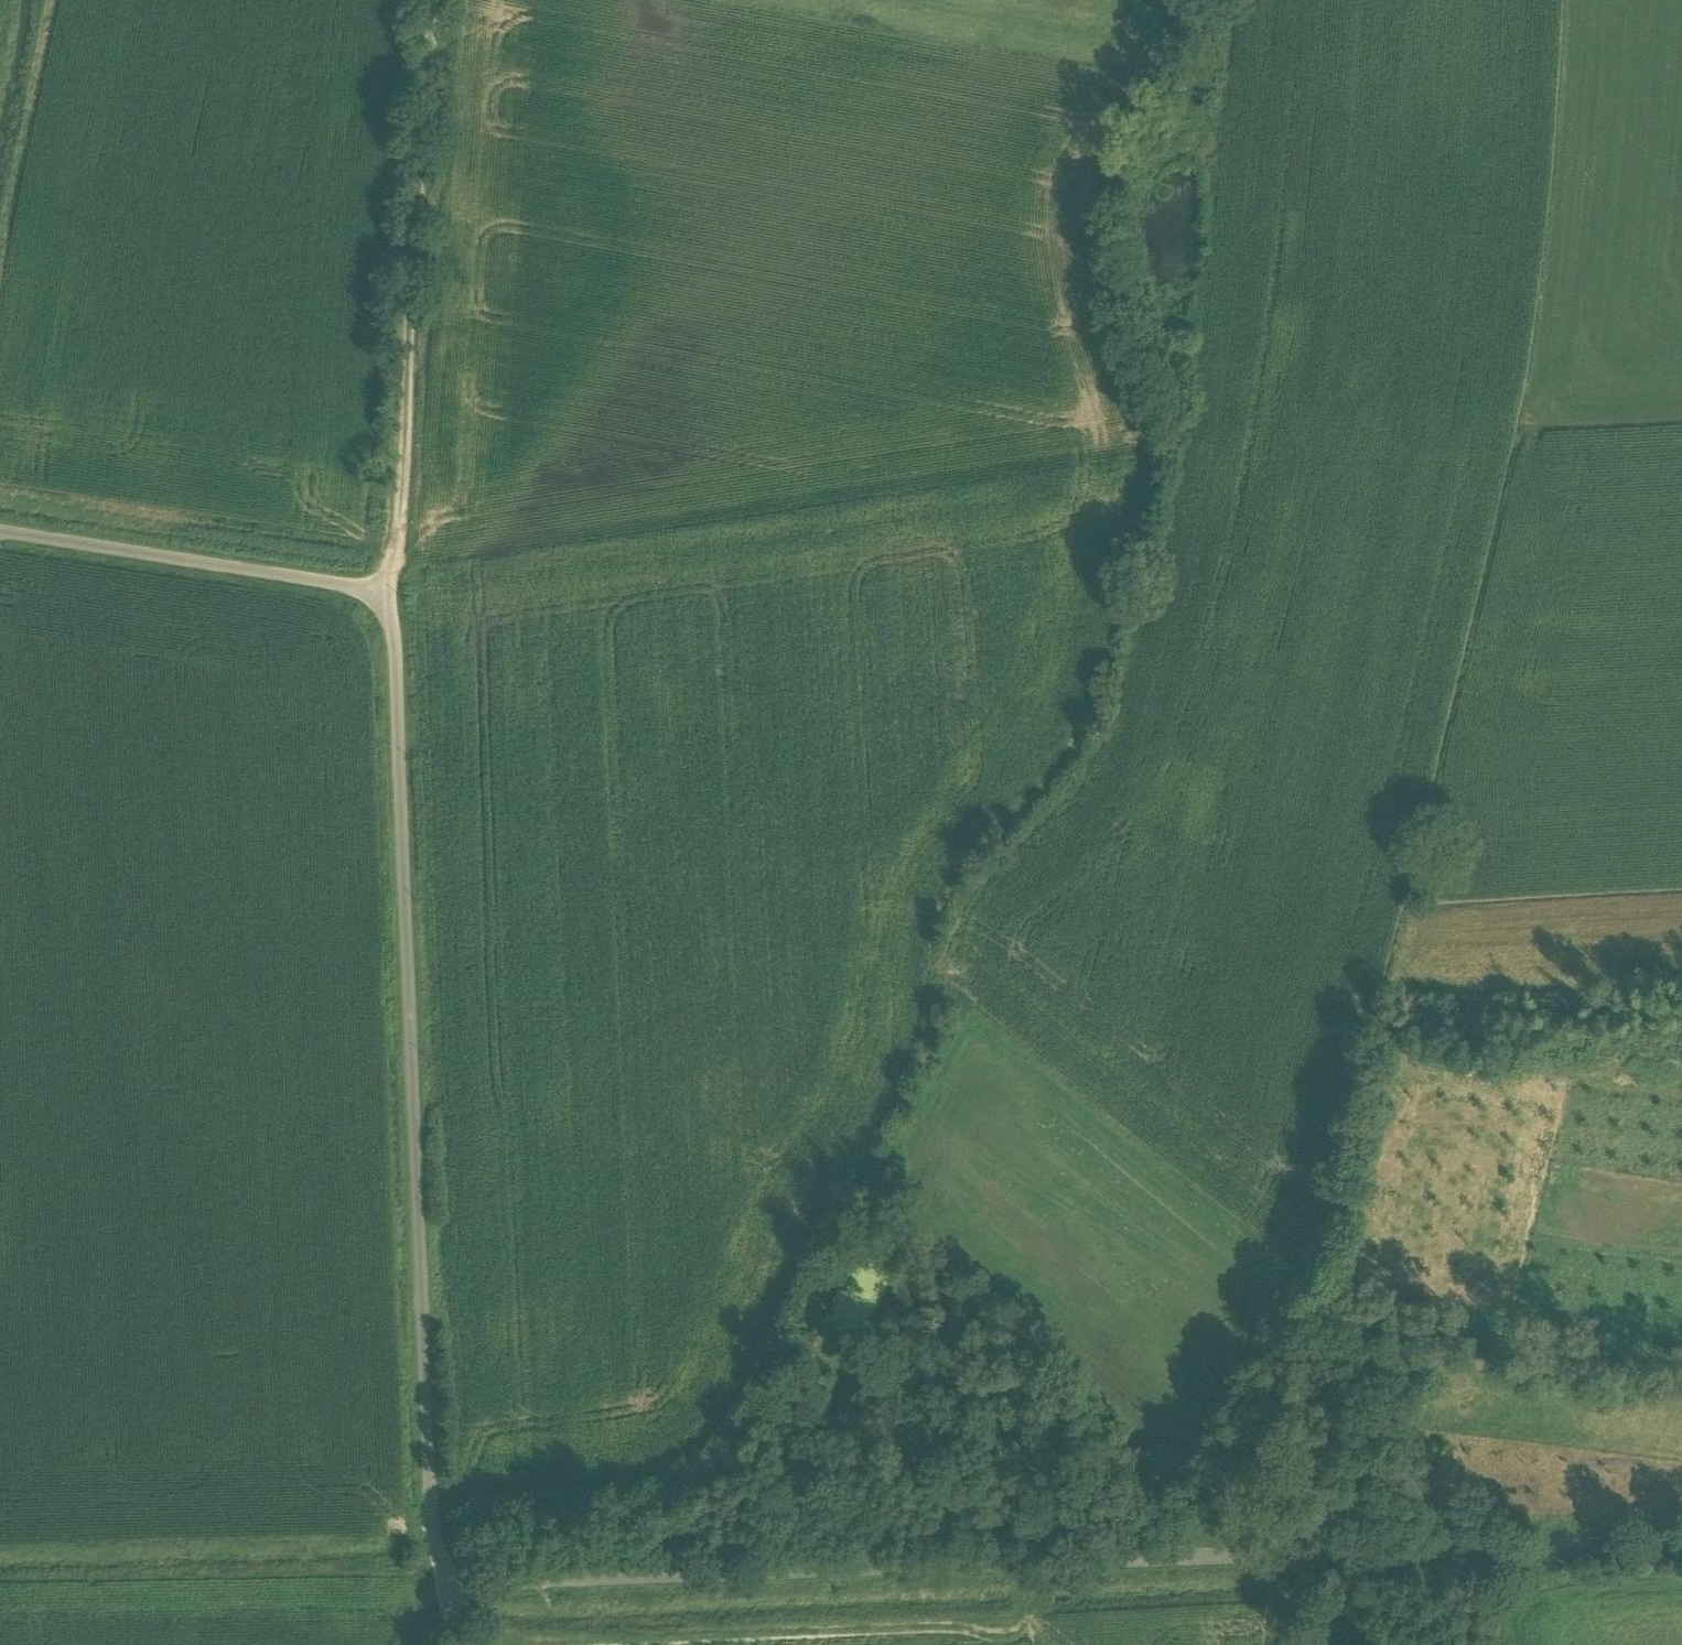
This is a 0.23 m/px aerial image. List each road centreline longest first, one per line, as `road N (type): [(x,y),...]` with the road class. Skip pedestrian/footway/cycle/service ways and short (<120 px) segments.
road 1 (unclassified): [(441,1587),(392,594),(0,530)]
road 2 (unclassified): [(1681,1542),(441,1587)]
road 3 (track): [(392,594),(428,0)]

